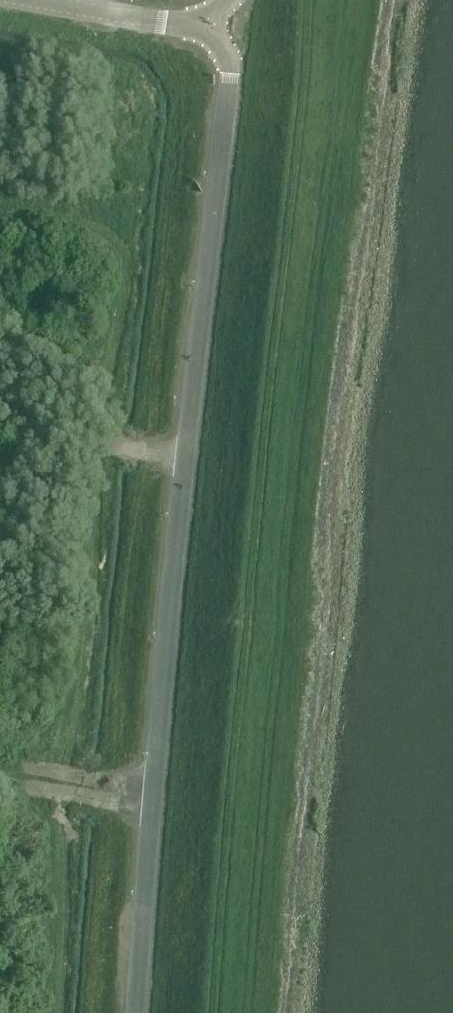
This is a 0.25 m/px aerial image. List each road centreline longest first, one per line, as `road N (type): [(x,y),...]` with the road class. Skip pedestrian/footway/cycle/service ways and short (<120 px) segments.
road 1 (unclassified): [(134,1012),(183,458),(230,59),(205,30)]
road 2 (track): [(73,788),(116,452),(111,337),(122,251),(105,232),(81,222),(0,203)]
road 3 (track): [(59,1012),(73,788),(6,777)]
road 4 (unclassified): [(205,30),(23,0)]

